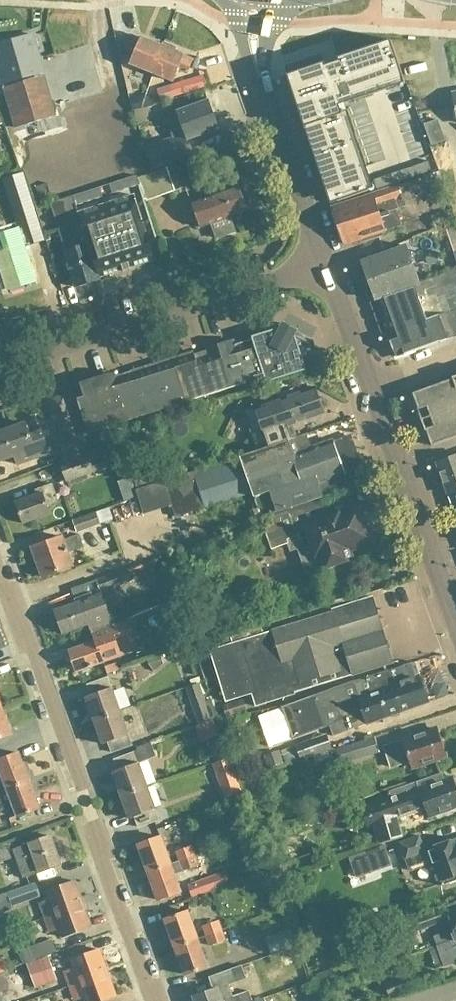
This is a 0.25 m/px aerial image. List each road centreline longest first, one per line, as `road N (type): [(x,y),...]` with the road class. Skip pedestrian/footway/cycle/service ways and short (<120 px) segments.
road 1 (residential): [(153,1000),(0,569)]
road 2 (secondary): [(455,621),(325,267)]
road 3 (residential): [(0,374),(325,267)]
road 4 (secondary): [(325,267),(257,93)]

